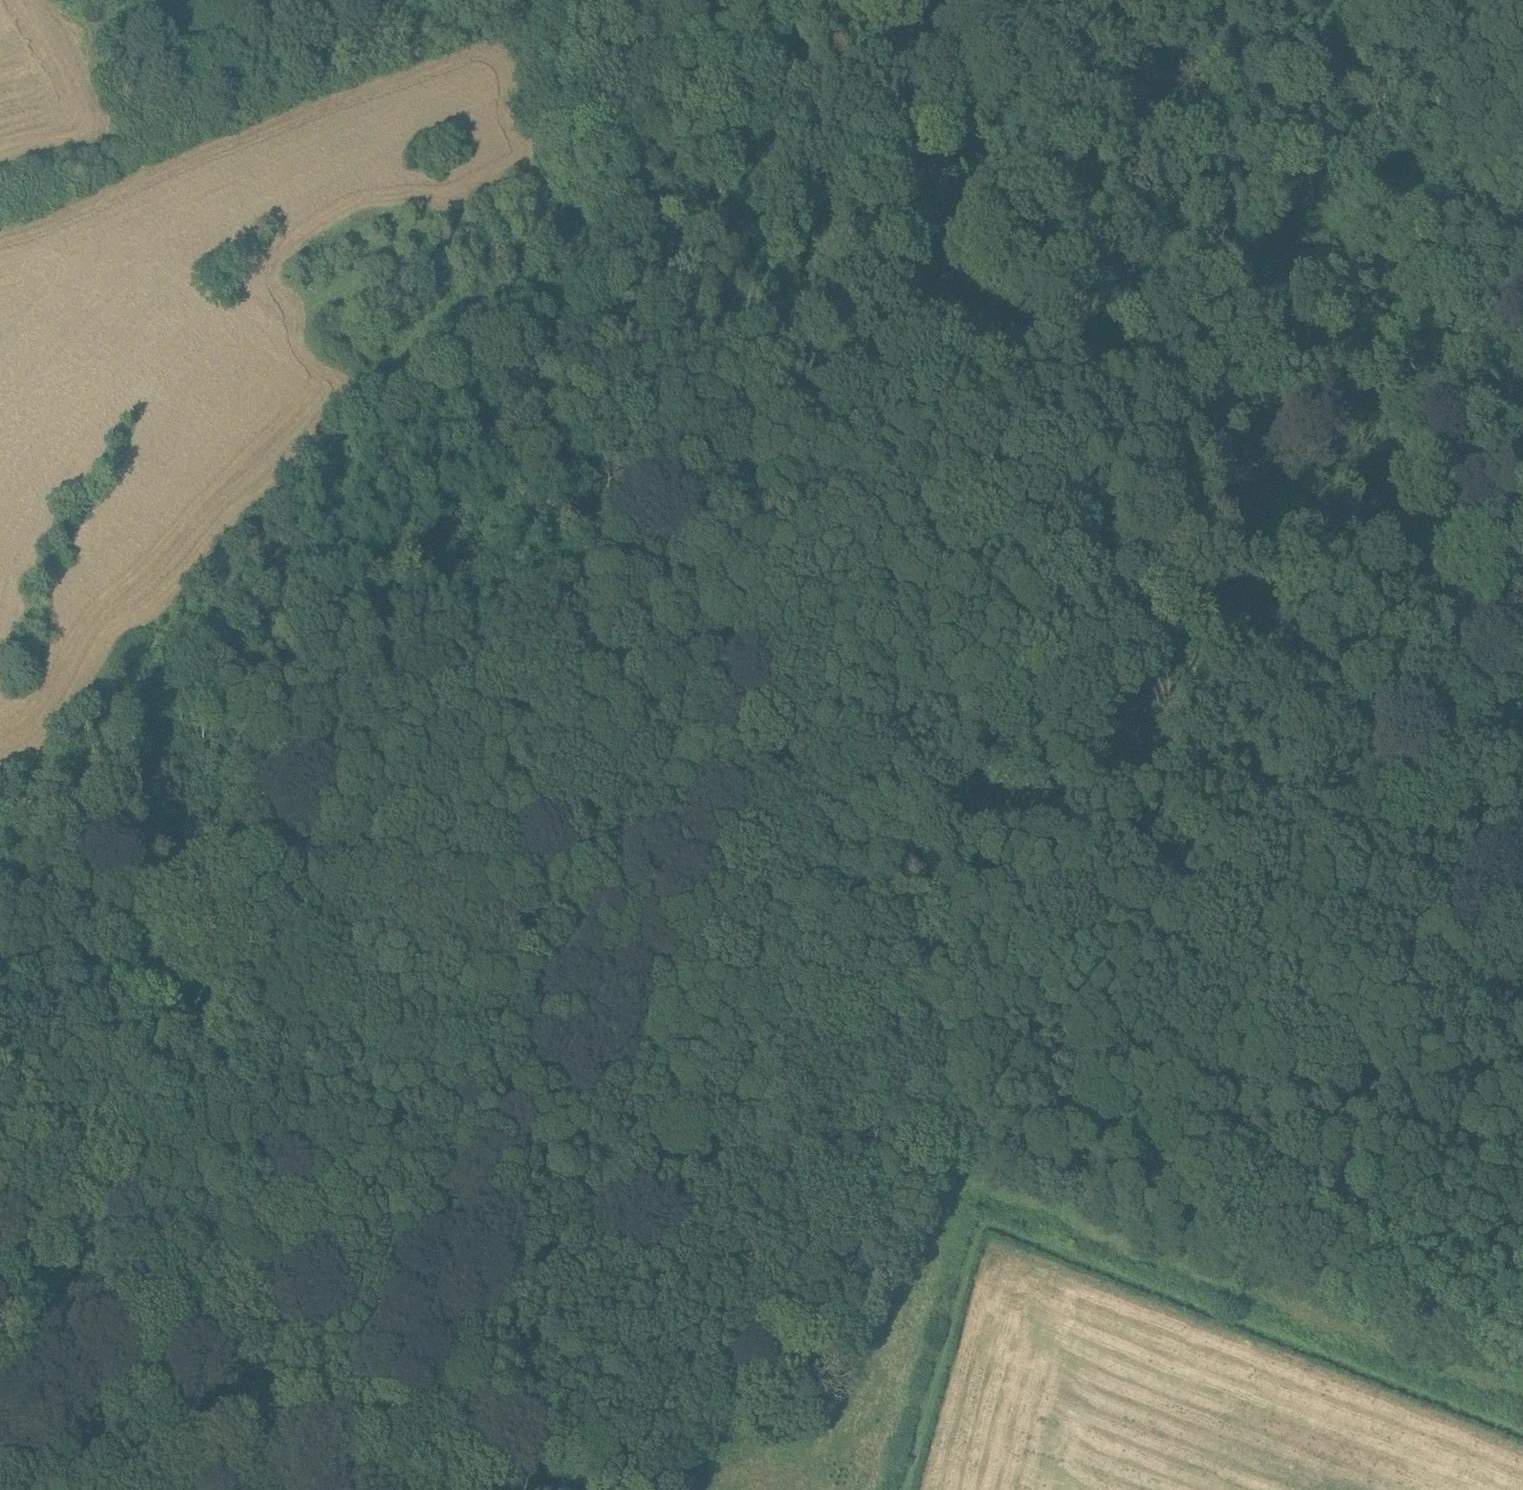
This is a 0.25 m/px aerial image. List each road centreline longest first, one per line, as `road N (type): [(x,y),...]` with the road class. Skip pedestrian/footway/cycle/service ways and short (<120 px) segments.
road 1 (track): [(0,909),(117,798),(308,642),(831,261),(862,263),(909,307),(1445,993),(1462,1022),(1462,1055),(1449,1077),(1412,1084),(1013,944),(943,1018),(852,1217),(815,1274),(666,1434),(593,1489)]
road 2 (track): [(0,1167),(435,1489)]

